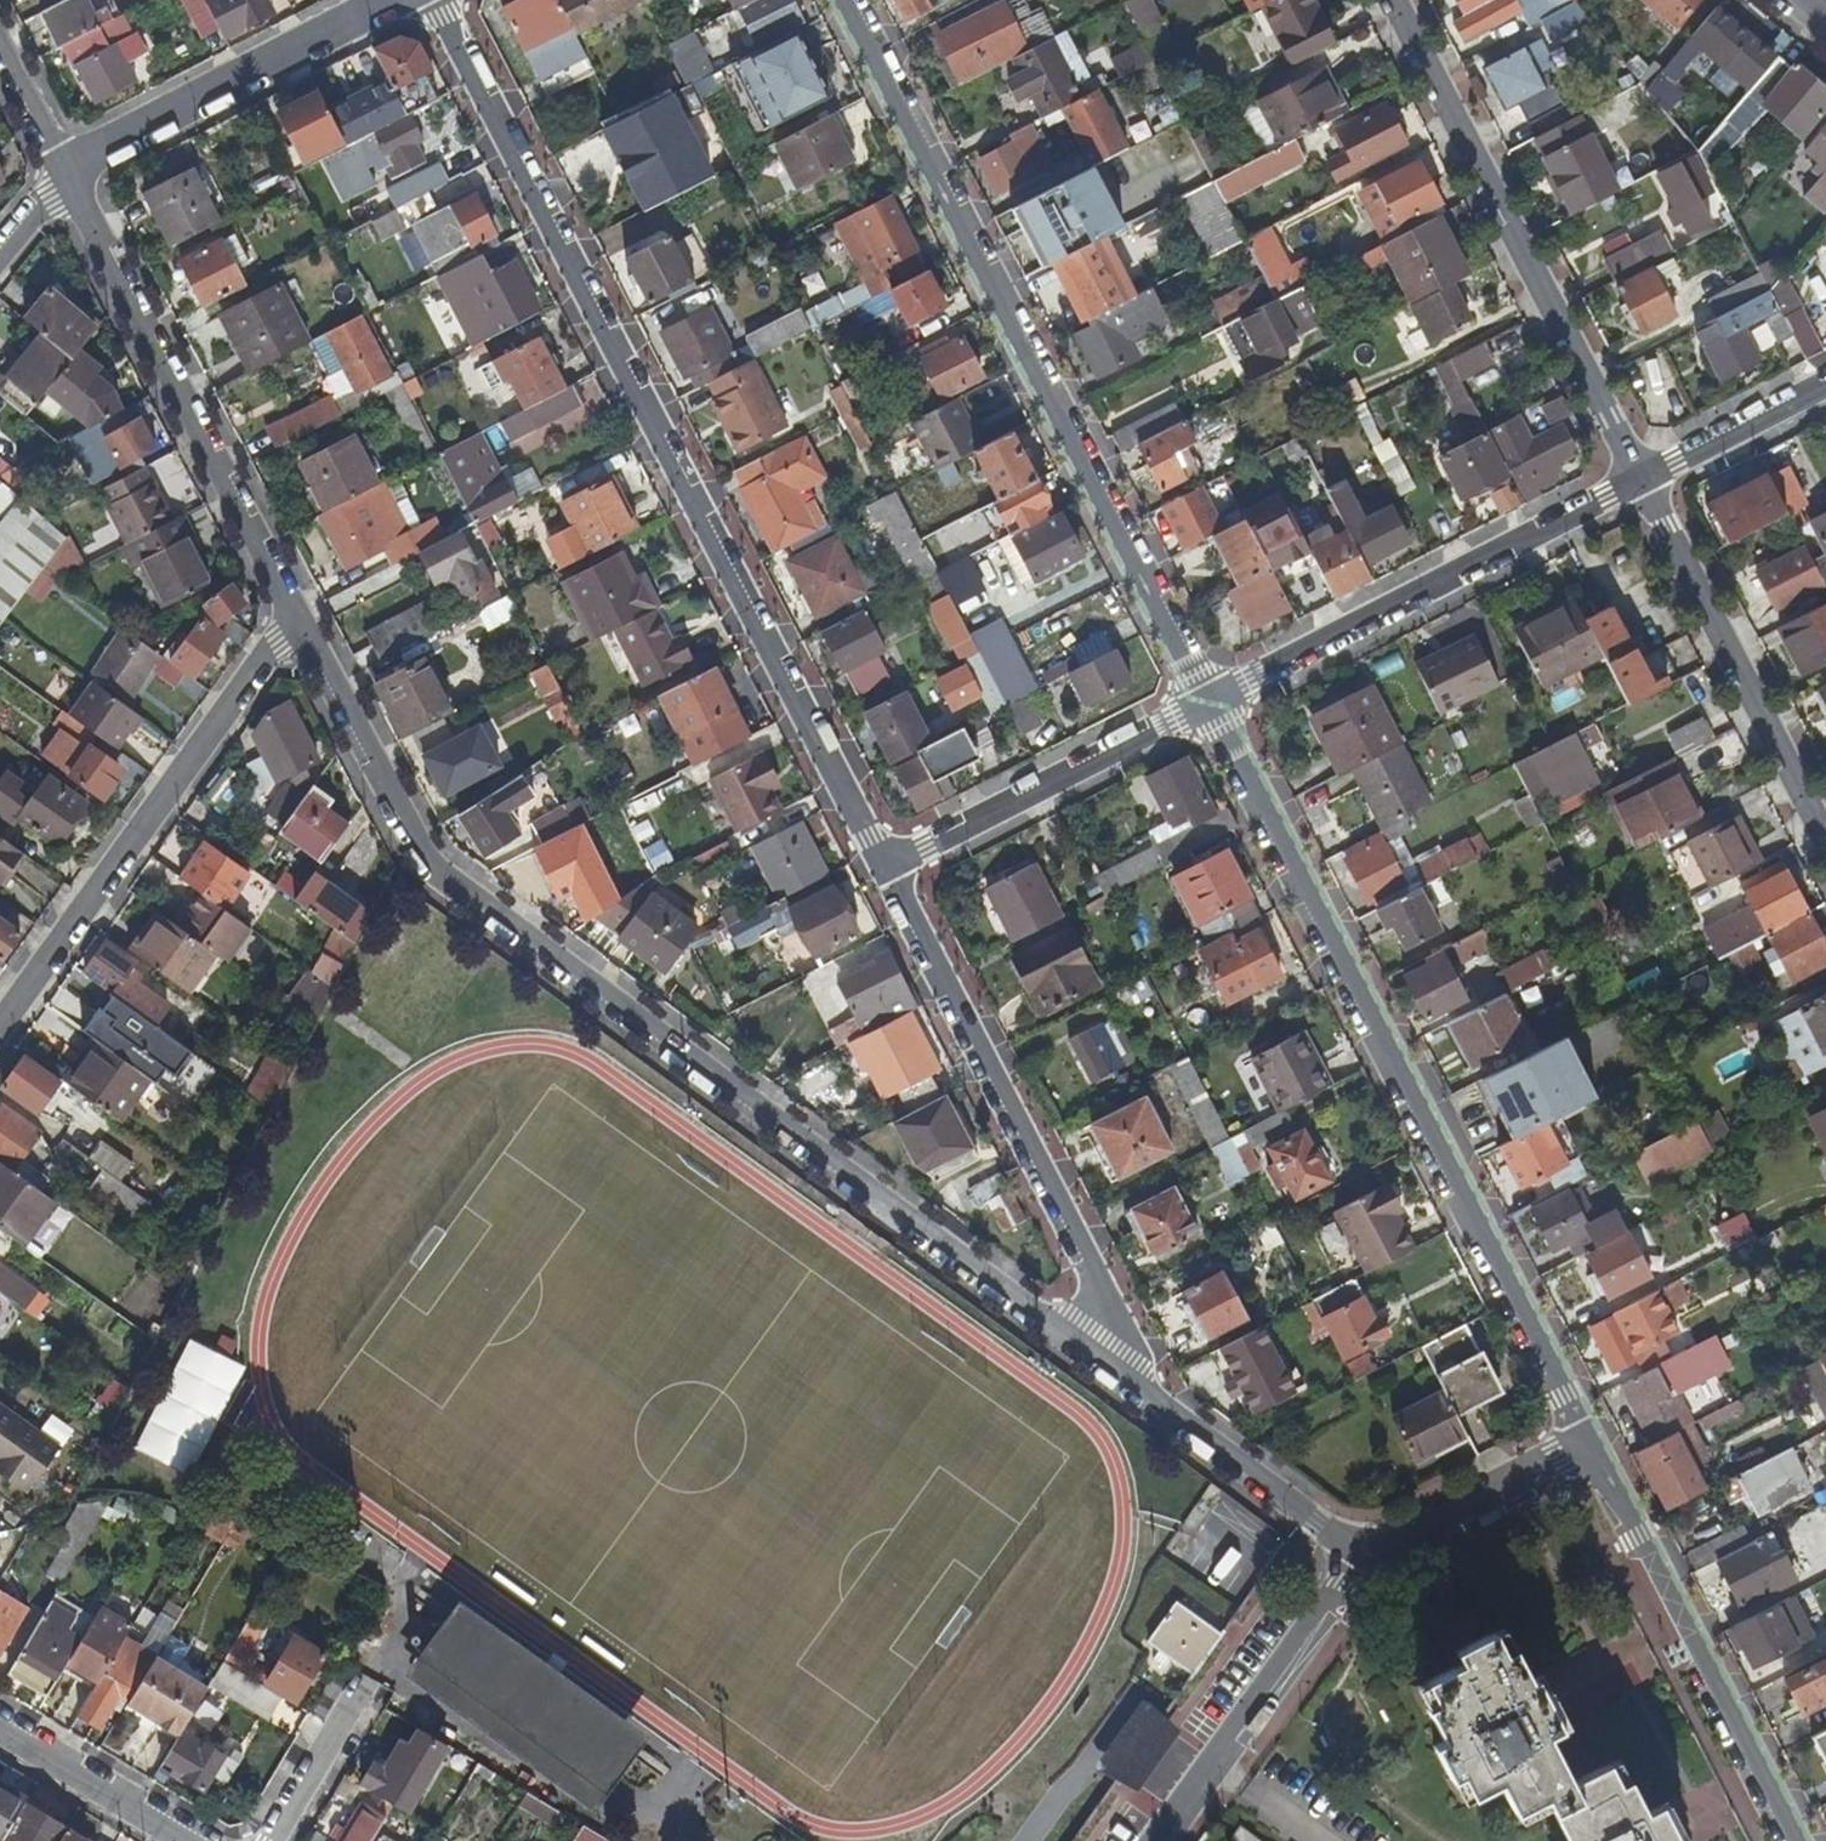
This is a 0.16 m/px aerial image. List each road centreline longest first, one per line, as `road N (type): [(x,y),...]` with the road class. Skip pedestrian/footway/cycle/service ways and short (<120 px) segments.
road 1 (residential): [(292,622),(430,865),(1098,1360)]
road 2 (residential): [(883,866),(441,0)]
road 3 (residential): [(1205,705),(1580,1440)]
road 4 (residential): [(849,0),(1205,705)]
road 5 (residential): [(1098,1360),(1108,1300),(883,866)]
road 6 (residential): [(1642,479),(1393,0)]
road 7 (residential): [(292,622),(0,1032)]
road 8 (residential): [(67,173),(292,622)]
road 9 (residential): [(1642,479),(1205,705)]
road 10 (residential): [(1580,1440),(1791,1840)]
road 11 (residential): [(1825,836),(1642,479)]
road 12 (residential): [(398,0),(67,173)]
road 13 (residential): [(1205,705),(883,866)]
road 14 (residential): [(1151,1840),(1356,1552)]
road 15 (residential): [(1098,1360),(1356,1552)]
road 16 (residential): [(1356,1552),(1580,1440)]
road 17 (residential): [(184,1840),(0,1729)]
road 18 (residential): [(1825,388),(1642,479)]
road 19 (residential): [(359,1695),(280,1840)]
road 20 (residential): [(0,45),(67,173)]

